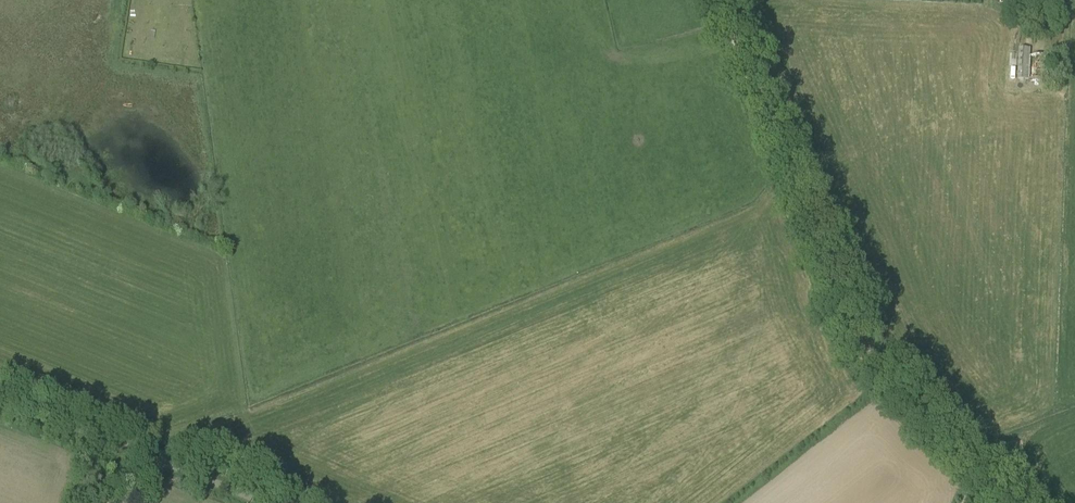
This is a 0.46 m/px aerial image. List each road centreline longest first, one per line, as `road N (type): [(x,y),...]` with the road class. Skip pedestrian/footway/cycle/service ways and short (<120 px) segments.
road 1 (track): [(723,0),(856,331),(879,367),(1015,502)]
road 2 (unclassified): [(265,502),(0,398)]

